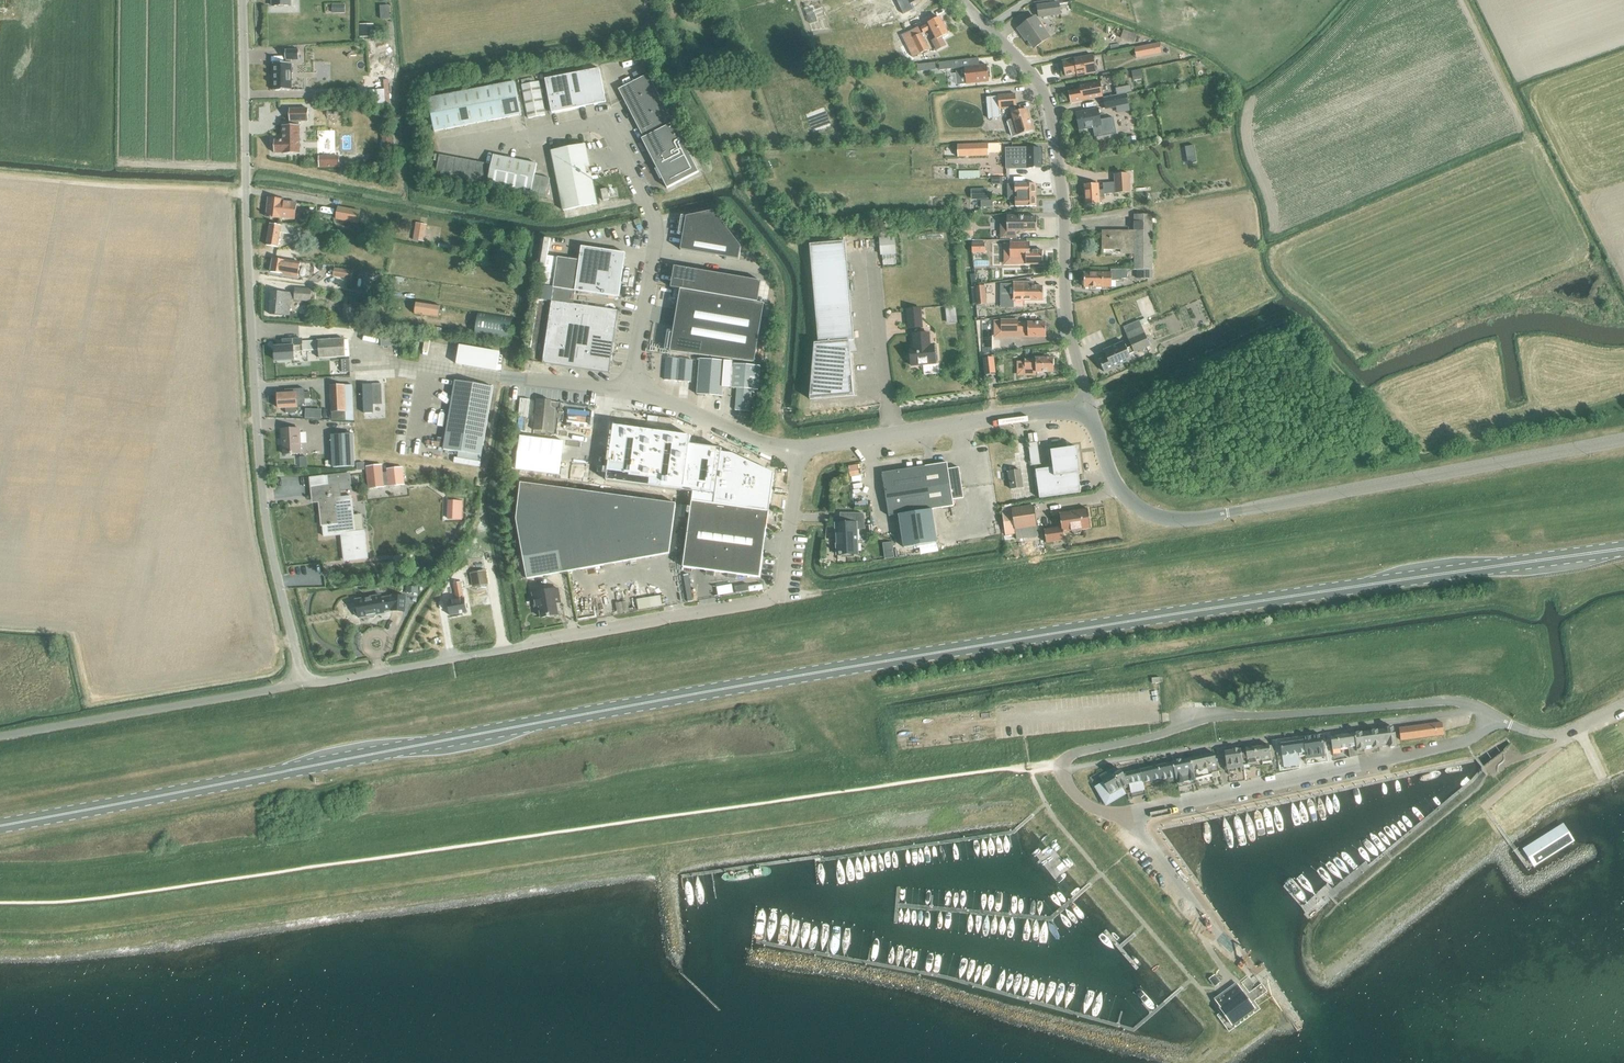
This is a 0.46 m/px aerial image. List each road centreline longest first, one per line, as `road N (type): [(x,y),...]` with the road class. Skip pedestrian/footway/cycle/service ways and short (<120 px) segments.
road 1 (primary): [(0,824),(841,670),(1623,549)]
road 2 (unclassified): [(304,685),(260,495),(241,0)]
road 3 (residential): [(304,685),(774,599),(796,447)]
road 4 (unclassified): [(1623,440),(1190,520),(1151,515)]
road 5 (residential): [(1089,406),(1065,307),(1064,224),(1048,107),(1025,67),(961,0)]
road 6 (unclassified): [(1063,768),(1075,753),(1213,717),(1471,705)]
road 7 (residential): [(1063,768),(1459,713),(1471,705)]
road 8 (residential): [(1120,818),(1464,742),(1498,721)]
road 9 (residential): [(633,386),(659,226),(605,124),(527,135)]
road 10 (unclassified): [(0,737),(304,685)]
road 11 (residential): [(796,447),(1089,406)]
road 12 (residential): [(796,447),(739,435),(633,386)]
road 13 (unclassified): [(1498,721),(1555,735),(1623,706)]
road 14 (residential): [(1151,515),(1116,486),(1089,406)]

